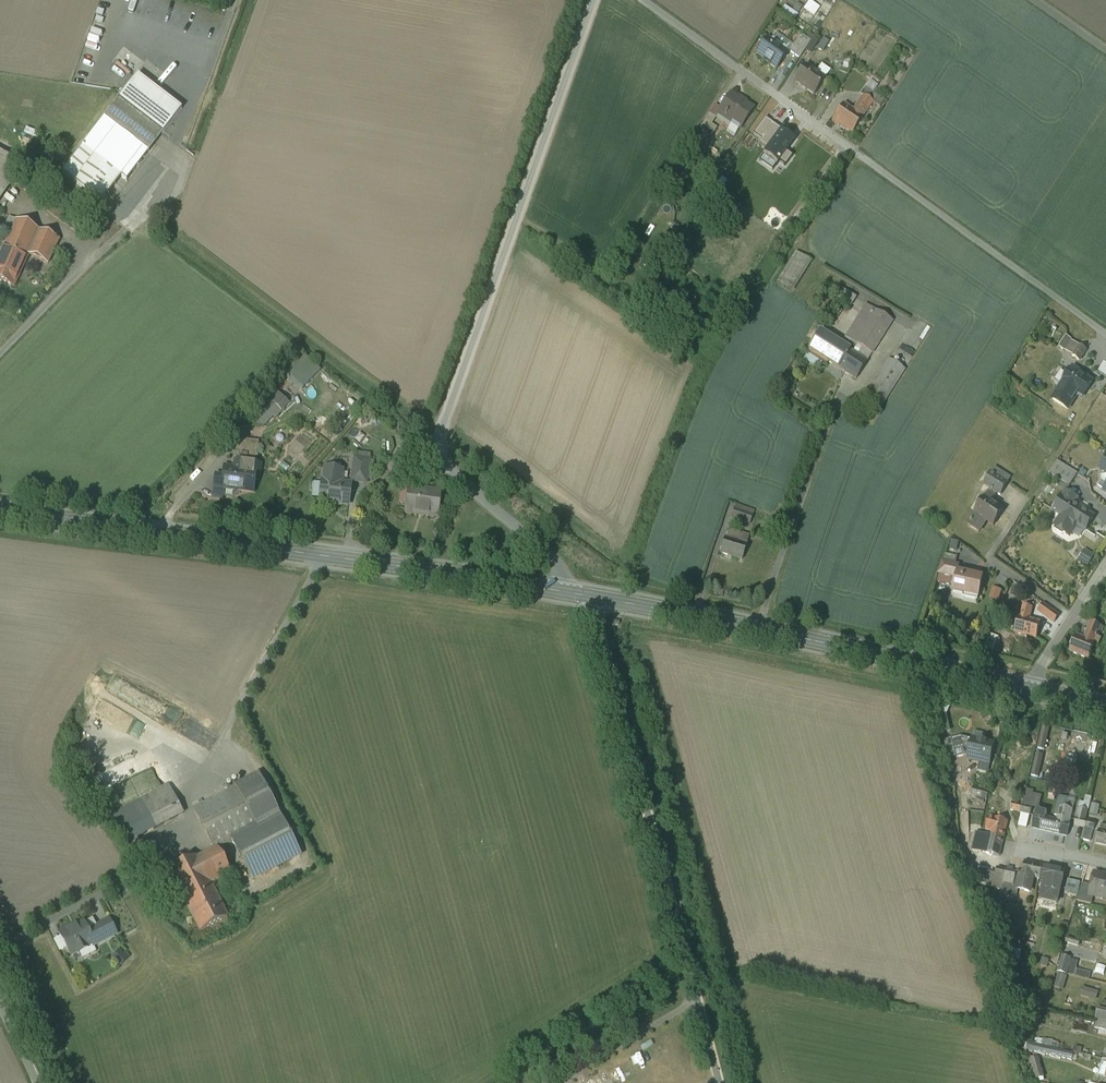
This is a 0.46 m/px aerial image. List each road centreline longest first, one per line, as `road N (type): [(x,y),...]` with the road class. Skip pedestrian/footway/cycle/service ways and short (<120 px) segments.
road 1 (unclassified): [(594,0),(438,445),(452,474),(558,563),(562,592)]
road 2 (unclassified): [(644,0),(1105,337)]
road 3 (secondary): [(0,513),(562,592)]
road 4 (unclassified): [(593,598),(719,1082)]
road 5 (secondary): [(593,598),(1028,690)]
road 6 (residential): [(1031,500),(995,559),(1077,614)]

